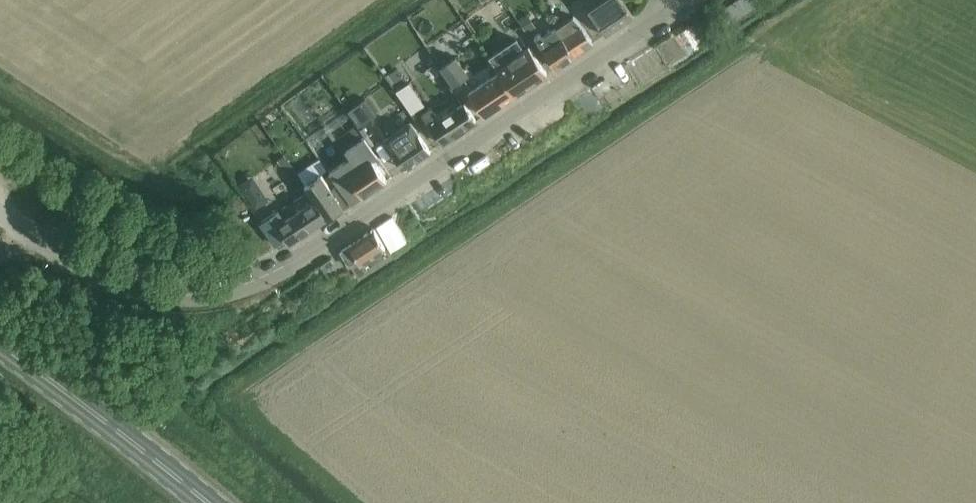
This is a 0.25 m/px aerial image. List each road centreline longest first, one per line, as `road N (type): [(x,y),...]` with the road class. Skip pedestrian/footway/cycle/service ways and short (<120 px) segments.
road 1 (tertiary): [(27,233),(75,267),(146,293),(207,296),(277,275),(687,0)]
road 2 (primary): [(208,502),(0,345)]

